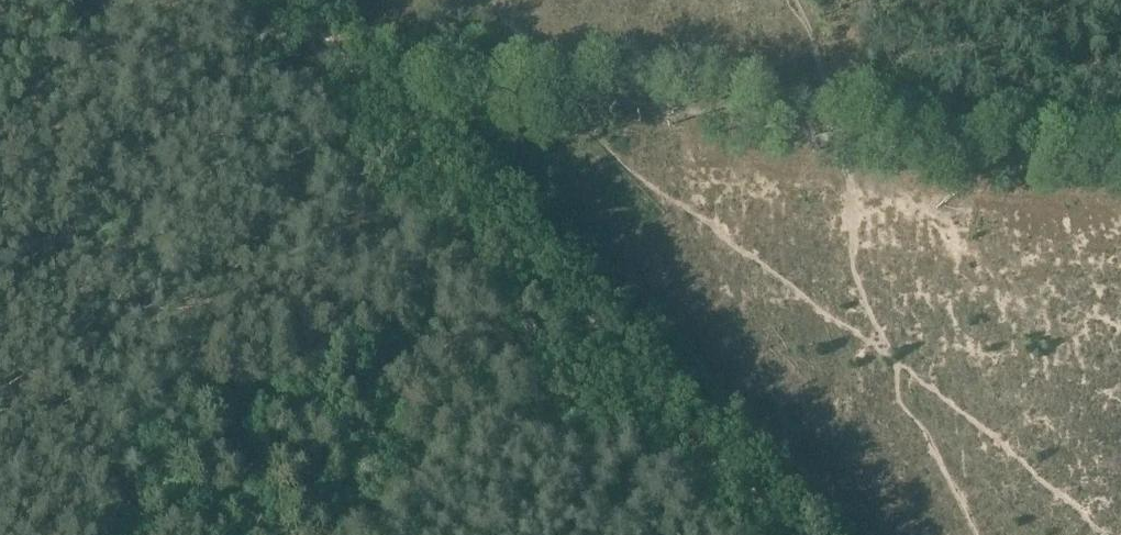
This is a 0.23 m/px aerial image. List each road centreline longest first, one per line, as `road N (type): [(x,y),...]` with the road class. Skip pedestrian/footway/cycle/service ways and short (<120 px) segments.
road 1 (track): [(795,534),(693,429),(539,244),(294,0)]

